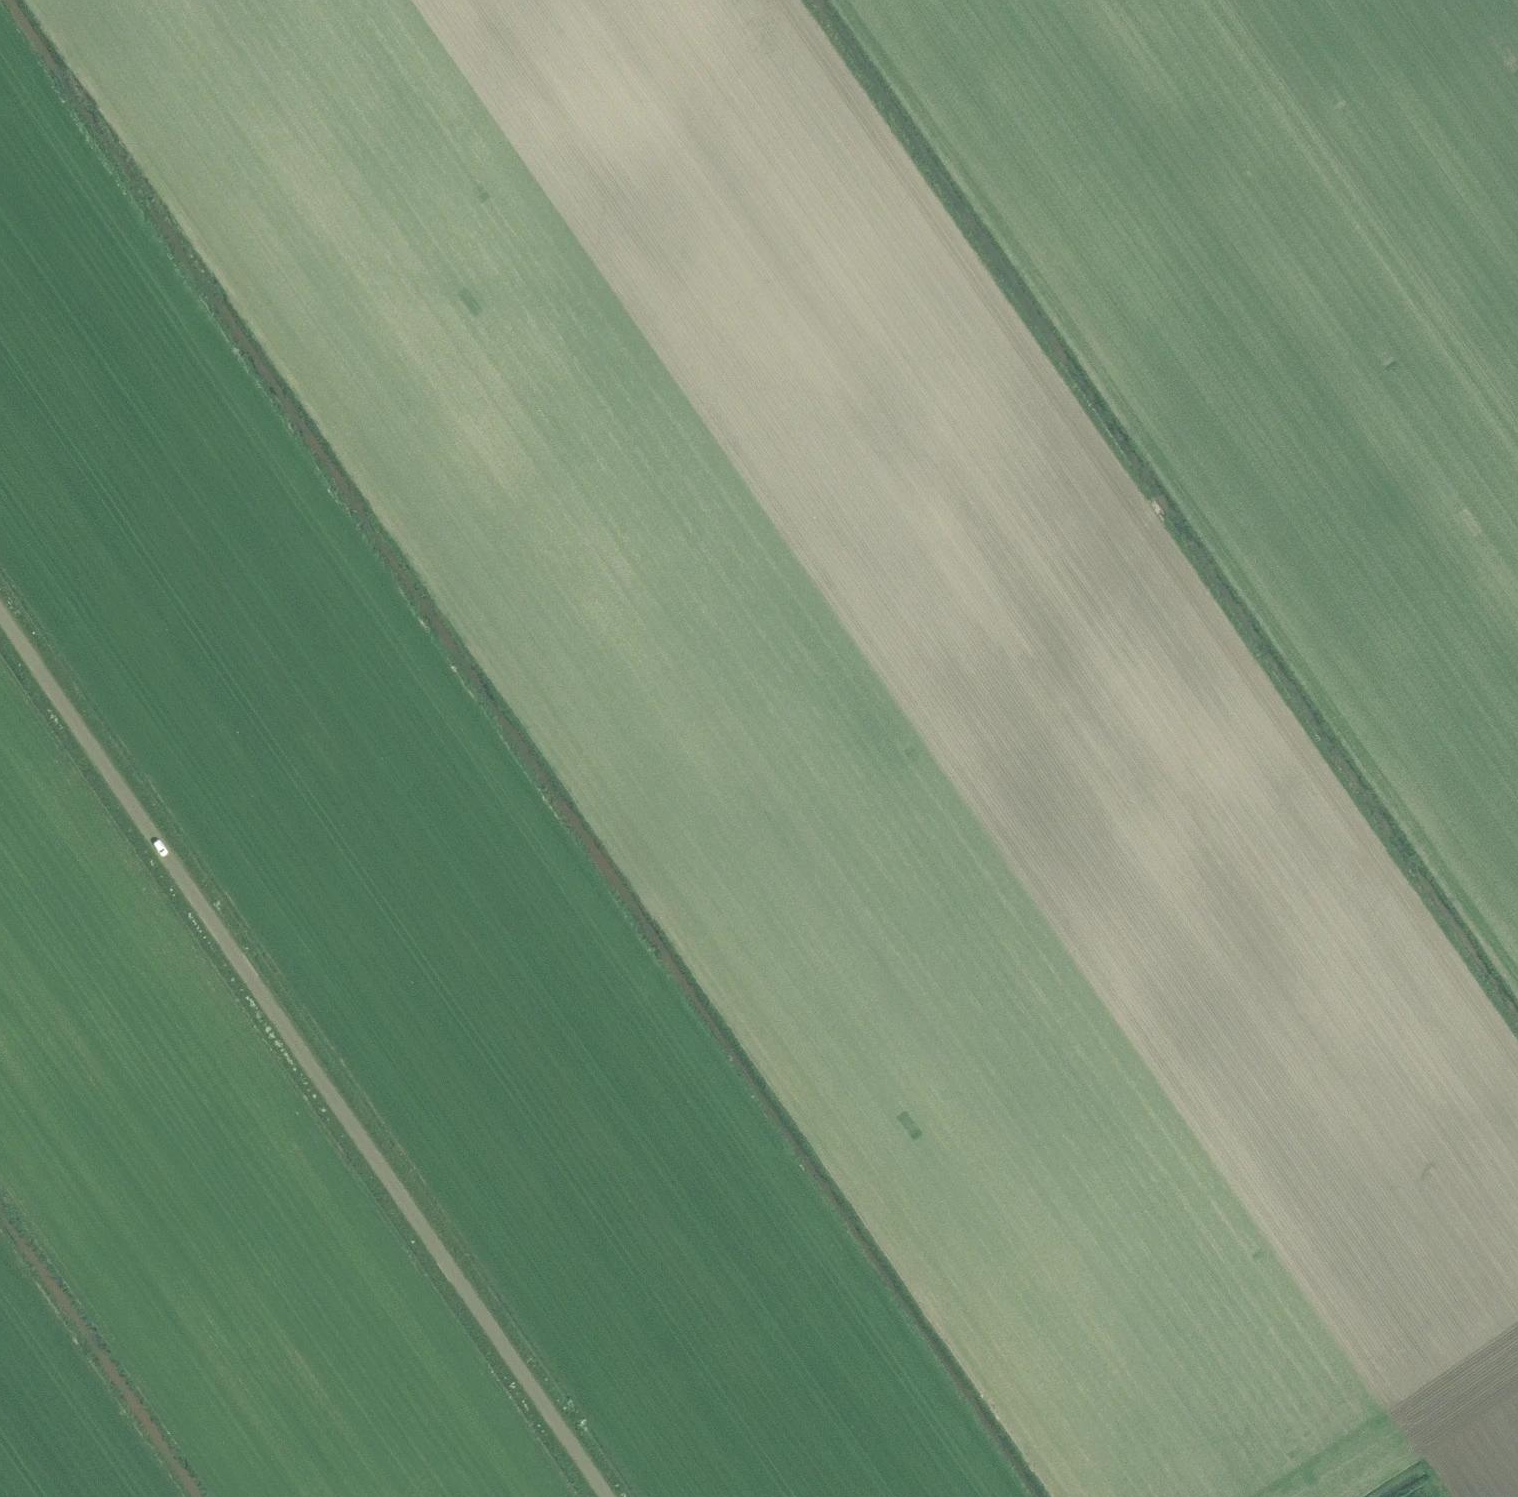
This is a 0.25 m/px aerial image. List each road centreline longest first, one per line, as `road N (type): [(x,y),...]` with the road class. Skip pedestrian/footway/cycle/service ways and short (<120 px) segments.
road 1 (unclassified): [(0,611),(609,1496)]

